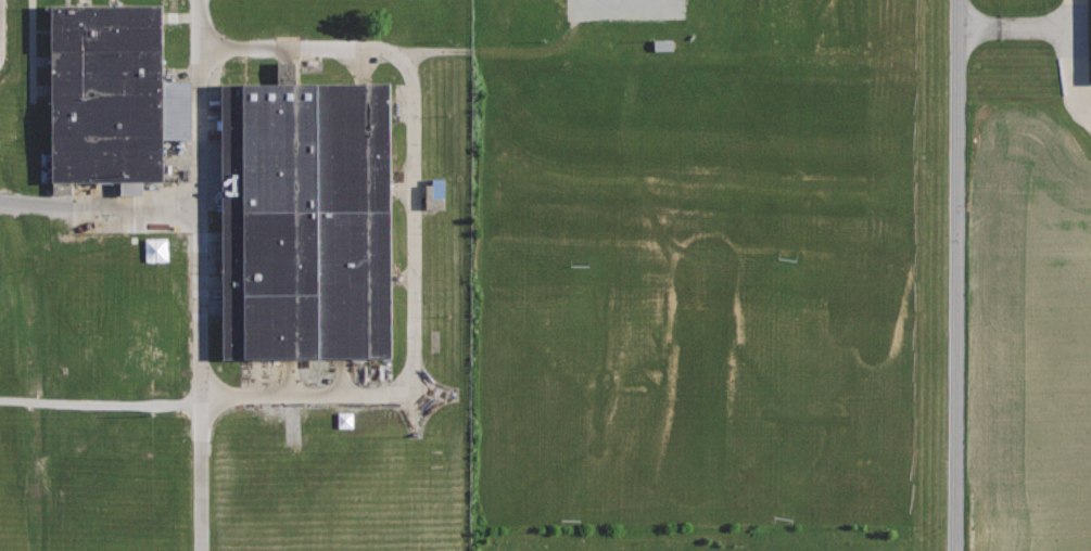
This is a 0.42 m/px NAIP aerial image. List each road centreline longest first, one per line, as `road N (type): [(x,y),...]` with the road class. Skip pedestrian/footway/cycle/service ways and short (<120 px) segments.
road 1 (residential): [(959,0),(957,550)]

